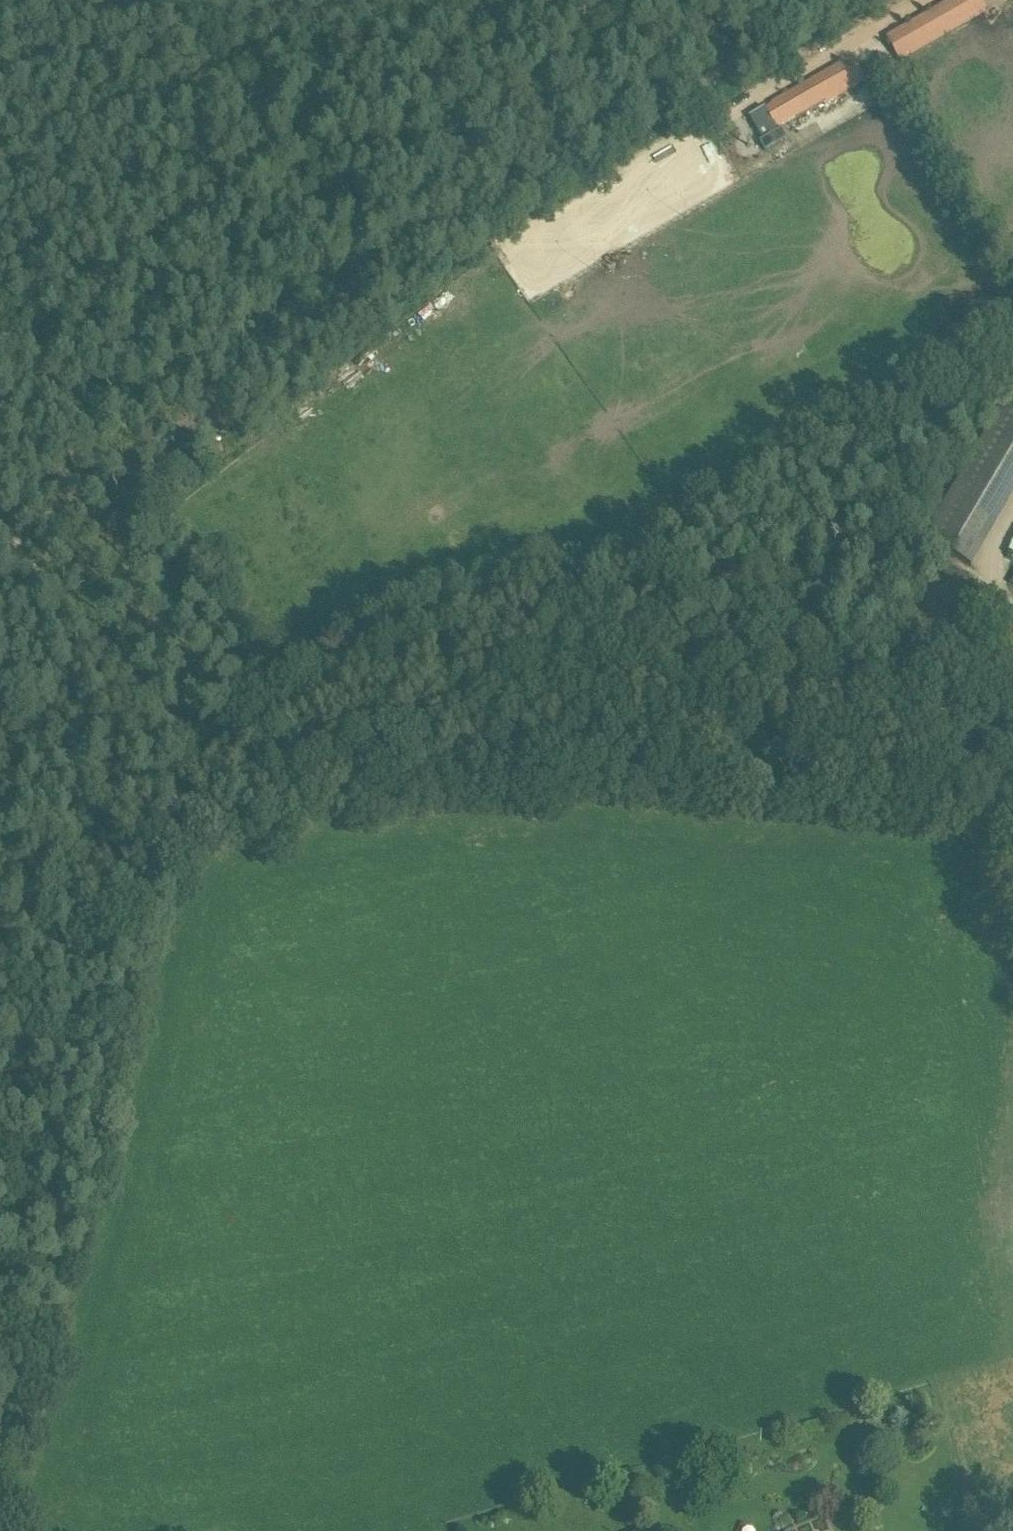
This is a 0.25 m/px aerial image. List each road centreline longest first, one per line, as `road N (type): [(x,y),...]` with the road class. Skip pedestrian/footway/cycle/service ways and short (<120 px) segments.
road 1 (track): [(178,818),(247,797),(256,781),(265,717),(308,666),(456,607),(631,563),(1012,351)]
road 2 (track): [(839,0),(637,129),(594,146),(391,289),(11,532)]
road 3 (track): [(0,1037),(129,934),(191,789),(195,757),(185,733),(11,532)]
road 4 (track): [(1012,1340),(950,937),(960,910),(1012,849)]
road 5 (track): [(0,1414),(22,1071),(45,1004)]

